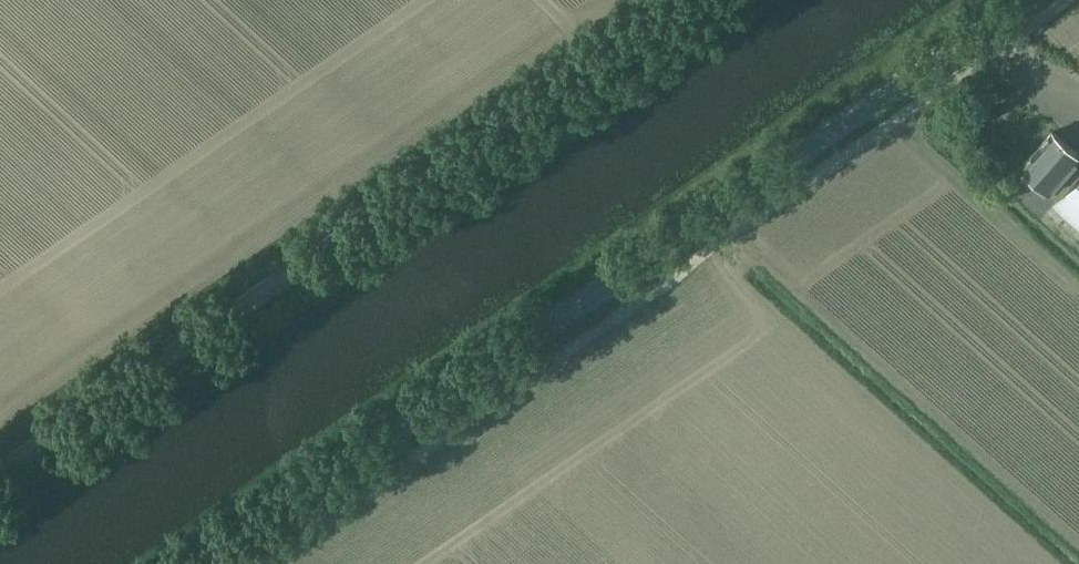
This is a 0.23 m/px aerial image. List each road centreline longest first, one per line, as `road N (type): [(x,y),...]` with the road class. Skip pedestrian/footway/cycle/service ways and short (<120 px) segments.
road 1 (tertiary): [(204,563),(1028,0)]
road 2 (unclassified): [(0,472),(688,0)]

